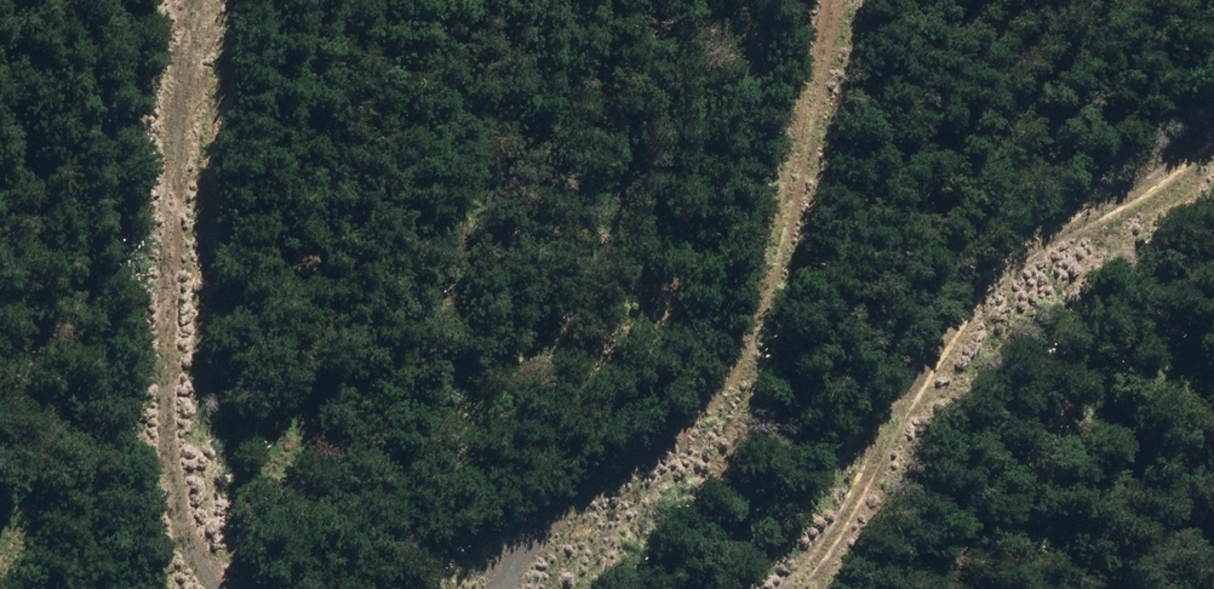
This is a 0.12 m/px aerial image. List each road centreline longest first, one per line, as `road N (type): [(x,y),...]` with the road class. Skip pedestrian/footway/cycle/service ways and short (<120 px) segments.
road 1 (track): [(842,0),(741,384),(674,480),(532,535),(506,588)]
road 2 (track): [(1213,152),(953,326),(779,588)]
road 3 (track): [(207,588),(186,505),(198,18)]

